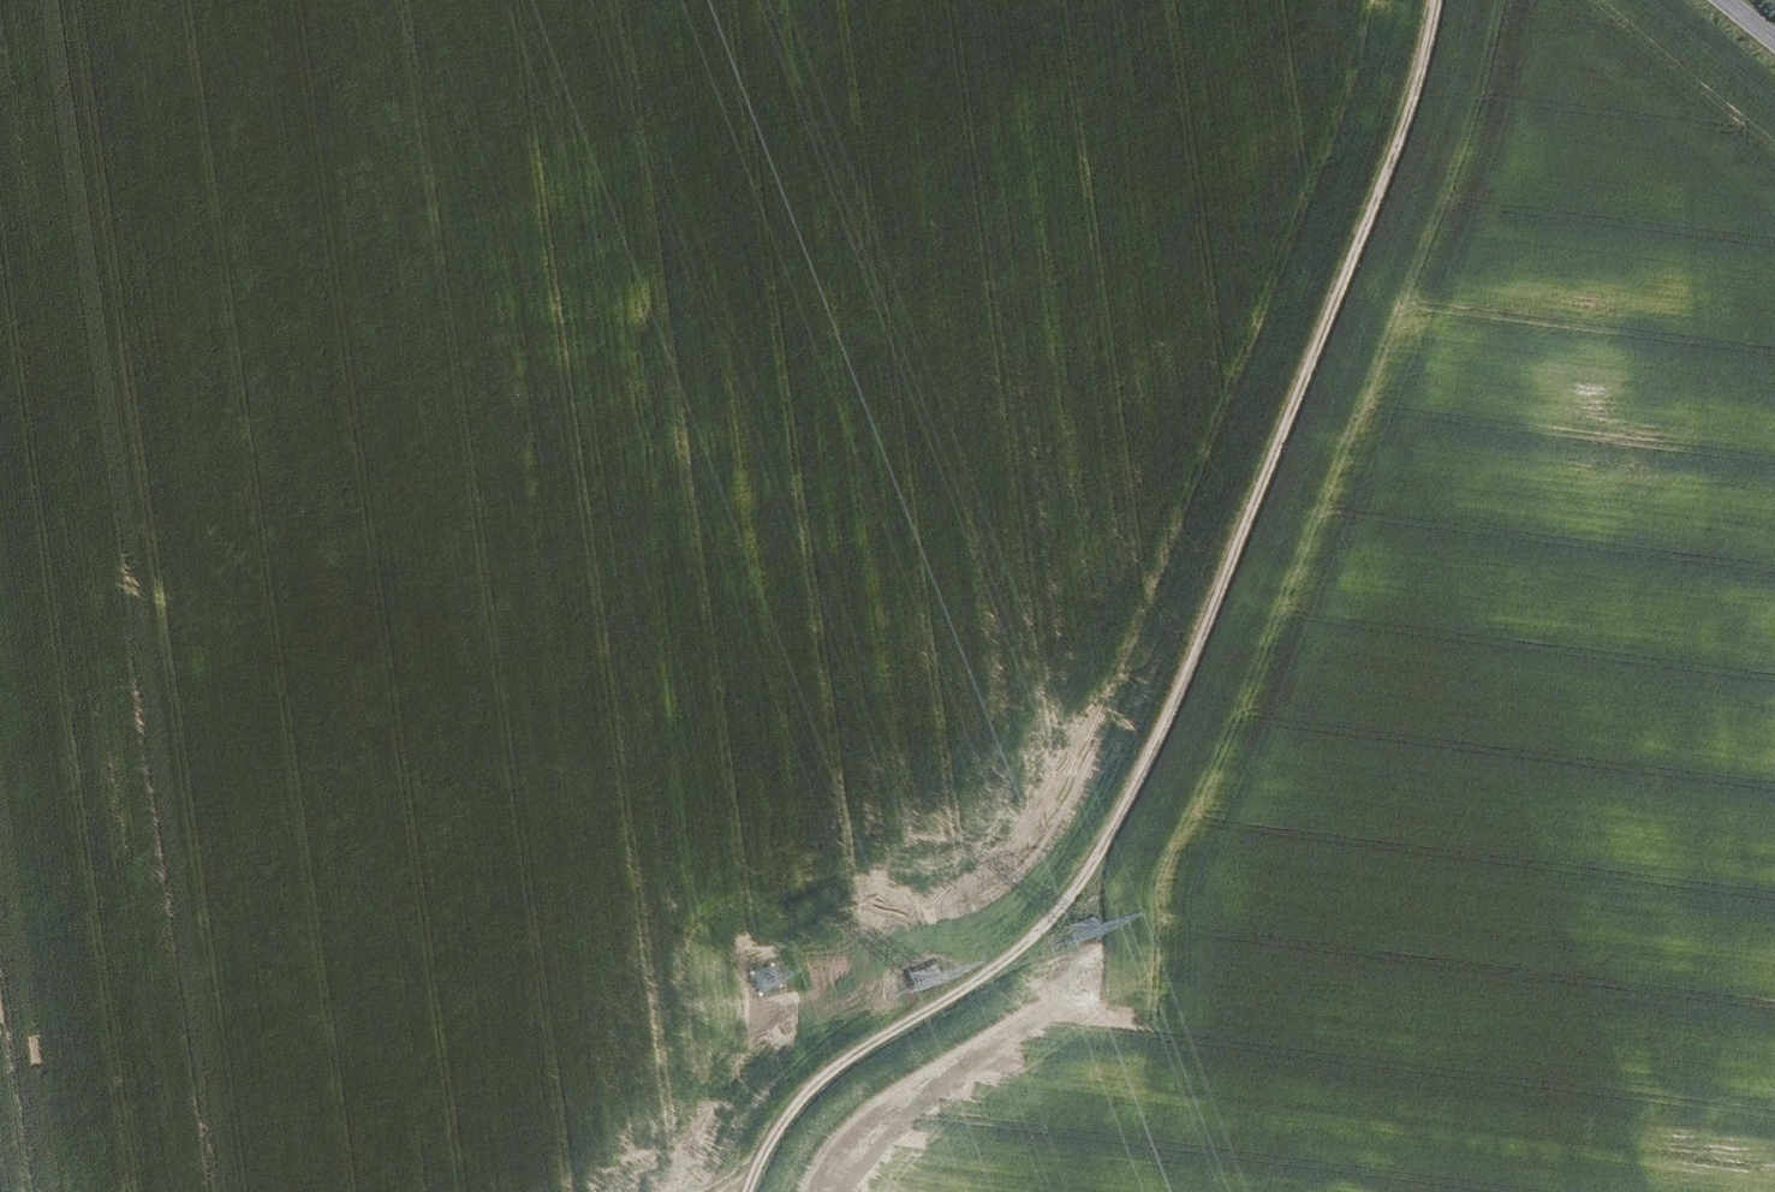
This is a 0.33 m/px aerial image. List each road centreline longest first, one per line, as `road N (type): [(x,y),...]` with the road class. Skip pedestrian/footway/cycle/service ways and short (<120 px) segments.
road 1 (track): [(748,1191),(778,1130),(810,1090),(1023,950),(1072,898),(1119,824),(1185,684),(1391,167),(1437,0)]

